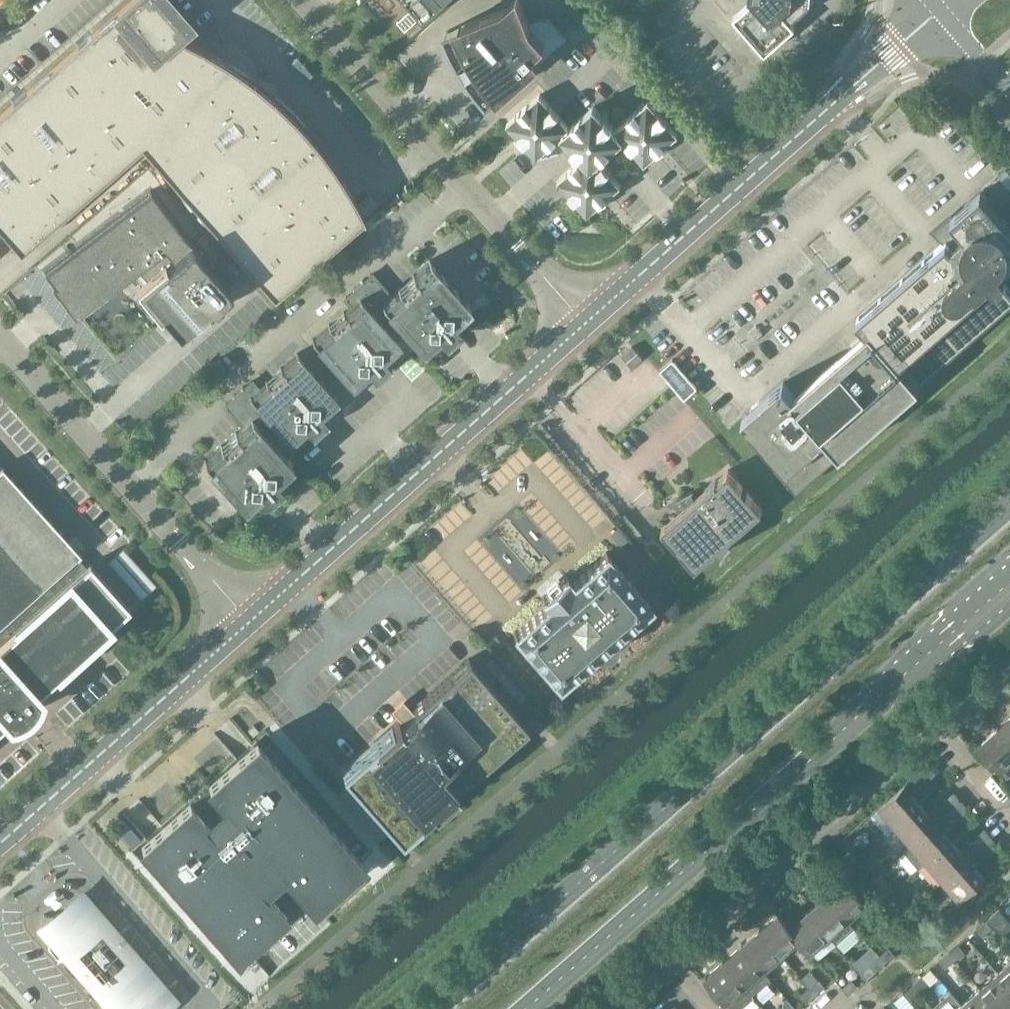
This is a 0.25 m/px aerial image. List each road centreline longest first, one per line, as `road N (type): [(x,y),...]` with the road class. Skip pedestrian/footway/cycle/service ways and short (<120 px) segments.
road 1 (secondary): [(1009,512),(443,1008)]
road 2 (secondary): [(524,1008),(1009,581)]
road 3 (unclassified): [(586,323),(941,11)]
road 4 (unclassified): [(249,624),(586,323)]
road 5 (unclassified): [(586,323),(306,0)]
road 6 (unclassified): [(249,624),(0,335)]
road 7 (unclassified): [(0,846),(249,624)]

